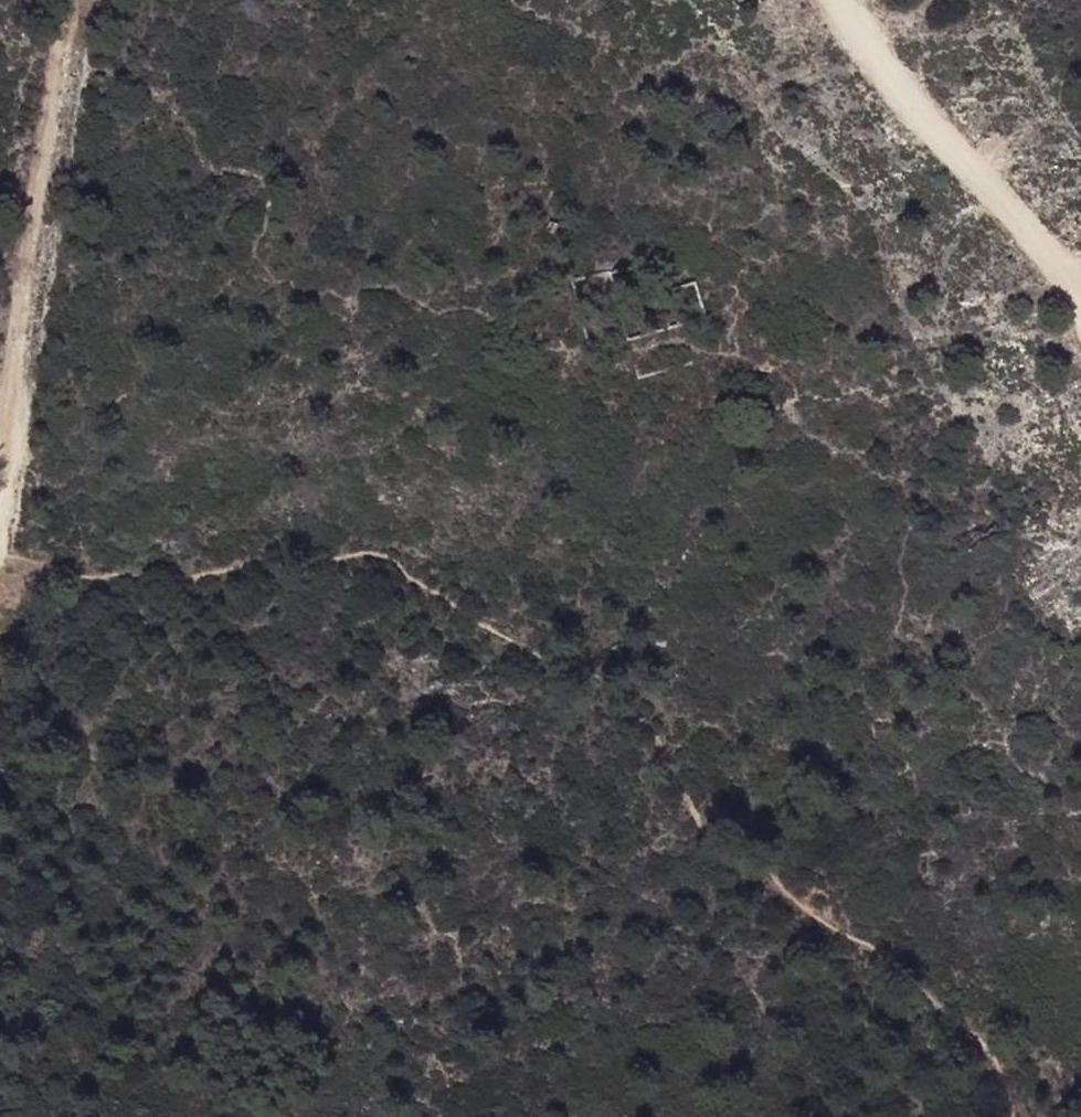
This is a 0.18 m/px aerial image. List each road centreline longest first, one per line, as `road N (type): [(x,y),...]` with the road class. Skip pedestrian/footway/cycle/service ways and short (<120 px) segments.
road 1 (track): [(1080,274),(835,0)]

